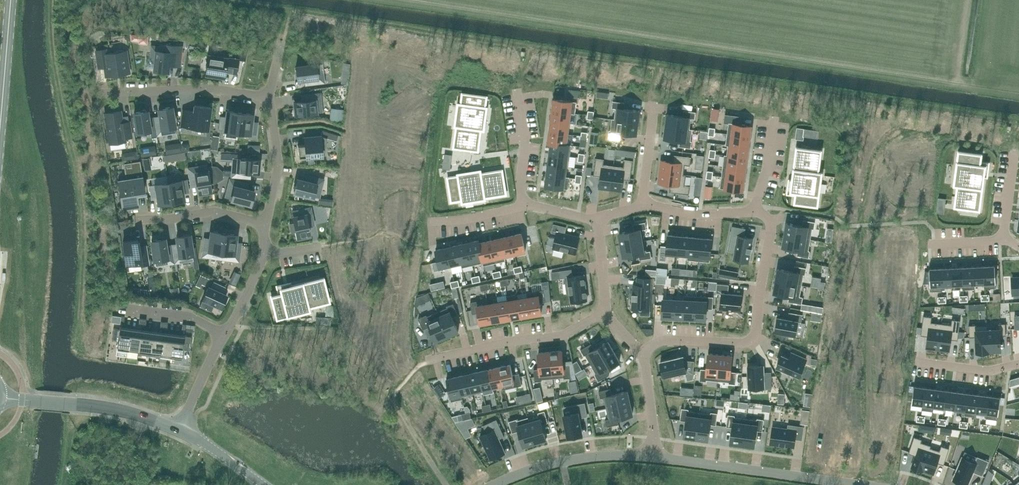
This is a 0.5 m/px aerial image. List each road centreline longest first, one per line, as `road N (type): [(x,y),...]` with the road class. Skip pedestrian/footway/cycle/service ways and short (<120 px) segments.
road 1 (residential): [(643,349),(667,340),(754,338),(771,228),(755,206)]
road 2 (residential): [(855,484),(654,457)]
road 3 (residential): [(607,310),(564,334),(428,360)]
road 4 (residential): [(654,457),(563,461),(492,484)]
road 5 (residential): [(104,93),(206,89),(268,97)]
road 6 (residential): [(597,225),(650,205),(701,215),(755,206)]
road 7 (residential): [(135,220),(215,211),(266,222)]
road 8 (tertiary): [(0,127),(11,0)]
road 9 (residential): [(268,97),(277,169),(266,222)]
road 10 (residential): [(266,222),(267,253),(226,334)]

